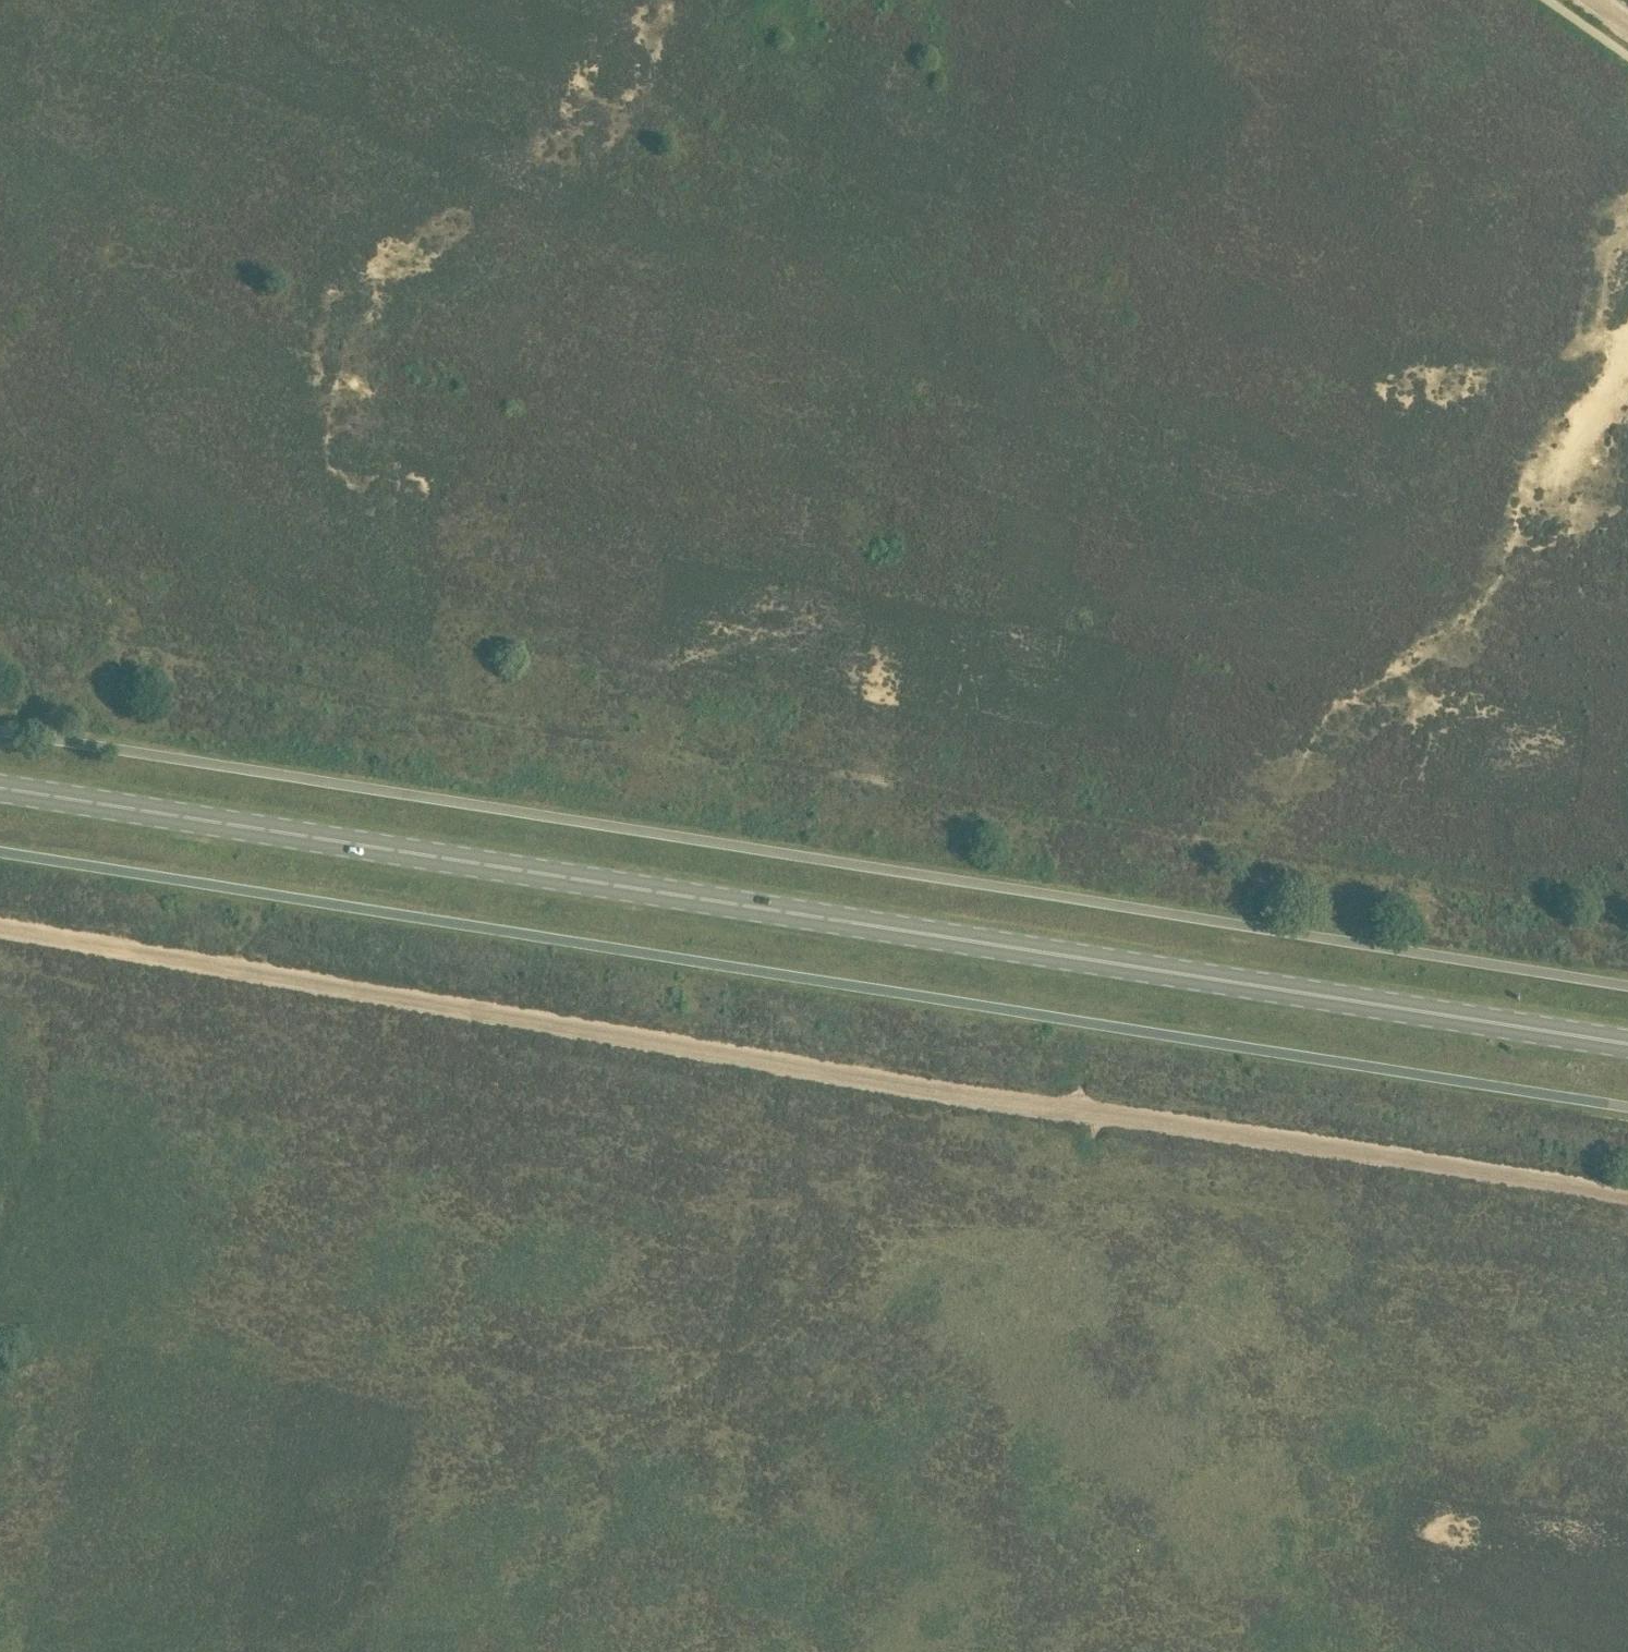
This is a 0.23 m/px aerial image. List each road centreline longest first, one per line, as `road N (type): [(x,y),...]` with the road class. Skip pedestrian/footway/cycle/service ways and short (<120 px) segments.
road 1 (track): [(1627,906),(1366,867),(946,789),(470,718),(336,693),(0,607)]
road 2 (track): [(1627,1195),(872,1081),(0,929)]
road 3 (primary): [(1627,1043),(0,789)]

